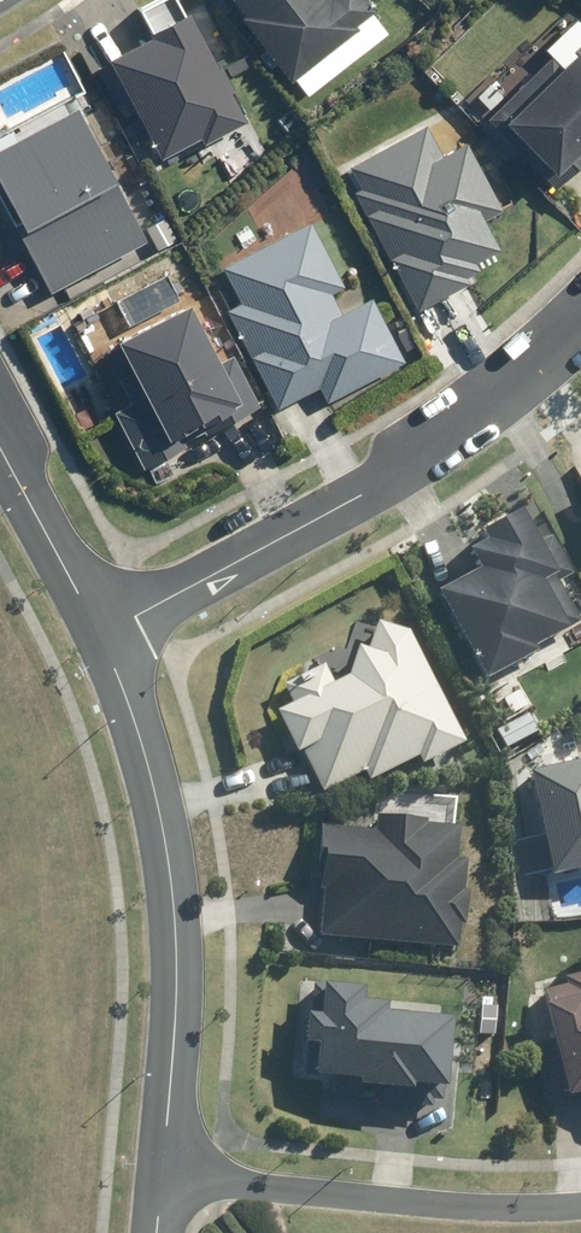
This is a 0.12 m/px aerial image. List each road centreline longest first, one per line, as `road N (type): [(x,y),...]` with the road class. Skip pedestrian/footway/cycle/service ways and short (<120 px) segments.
road 1 (residential): [(102,630),(367,494),(580,327)]
road 2 (tertiary): [(162,1182),(176,923),(167,846),(102,630)]
road 3 (residential): [(162,1182),(458,1204),(580,1204)]
road 4 (tertiary): [(102,630),(0,462)]

